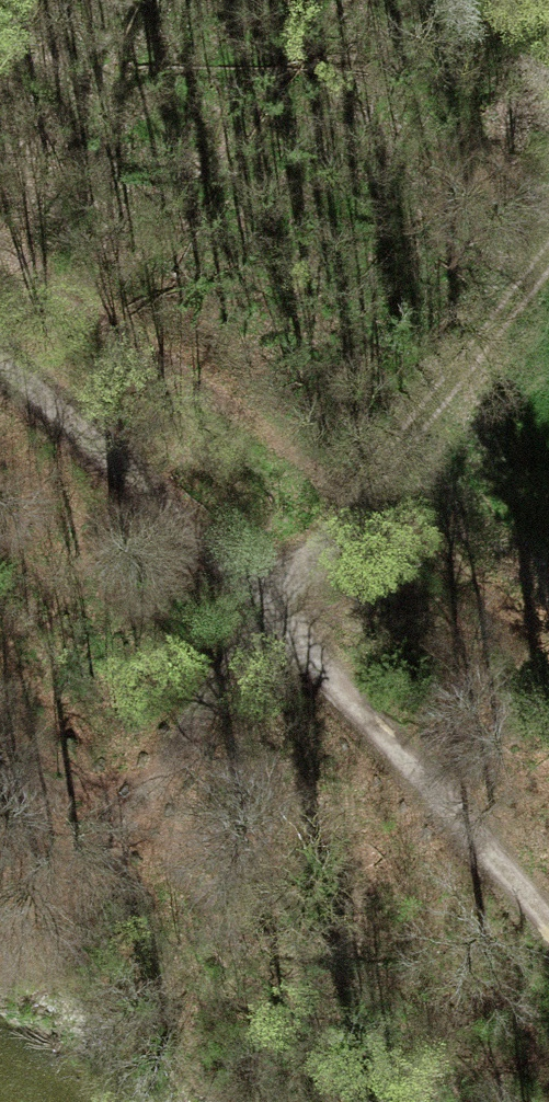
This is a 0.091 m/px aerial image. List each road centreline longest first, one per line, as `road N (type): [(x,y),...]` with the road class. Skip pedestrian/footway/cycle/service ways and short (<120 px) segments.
road 1 (track): [(0,367),(281,613),(548,914)]
road 2 (track): [(548,242),(128,837)]

